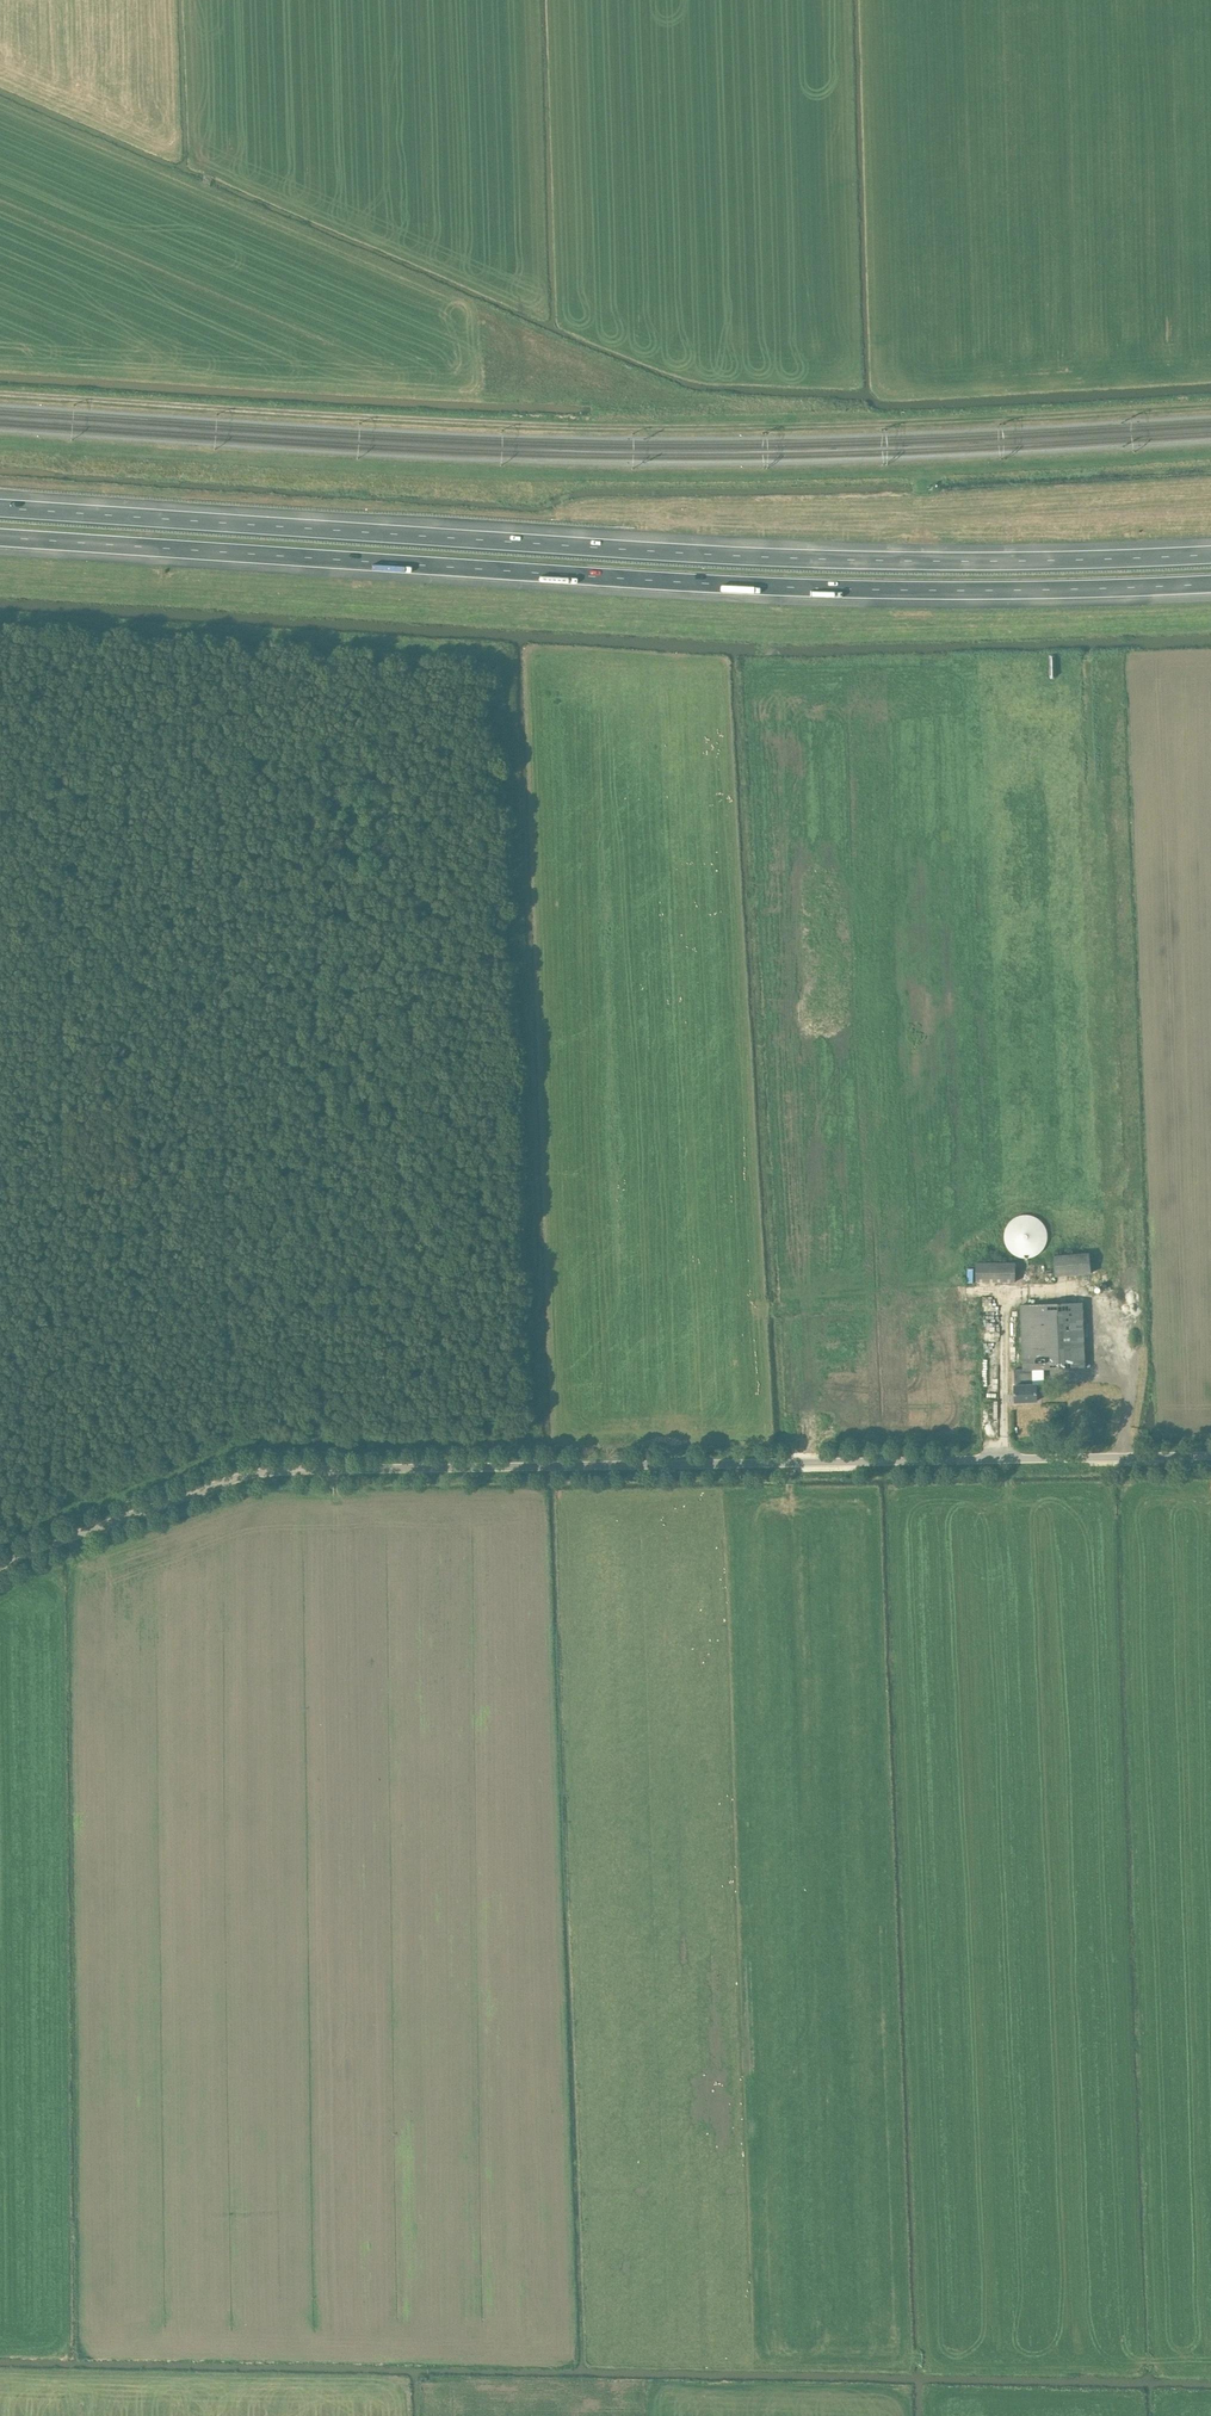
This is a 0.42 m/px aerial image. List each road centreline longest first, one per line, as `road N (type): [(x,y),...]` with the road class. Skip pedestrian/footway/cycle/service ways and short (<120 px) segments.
road 1 (unclassified): [(0,1569),(252,1475),(282,1471),(1210,1457)]
road 2 (motorway): [(1210,547),(878,561),(0,509)]
road 3 (motorway): [(0,538),(875,590),(1210,581)]

